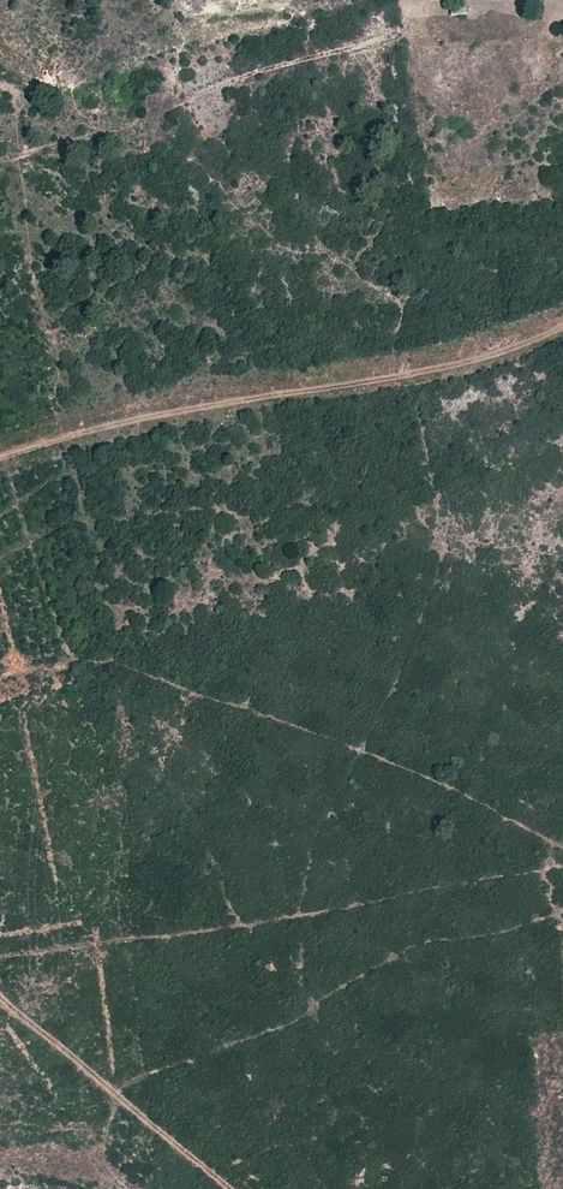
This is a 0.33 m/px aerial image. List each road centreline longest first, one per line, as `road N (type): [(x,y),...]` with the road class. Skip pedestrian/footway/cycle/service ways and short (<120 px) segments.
road 1 (primary): [(0,598),(61,925),(75,1075),(70,1185)]
road 2 (track): [(562,322),(440,366),(146,418),(0,457)]
road 3 (track): [(0,996),(226,1188)]

